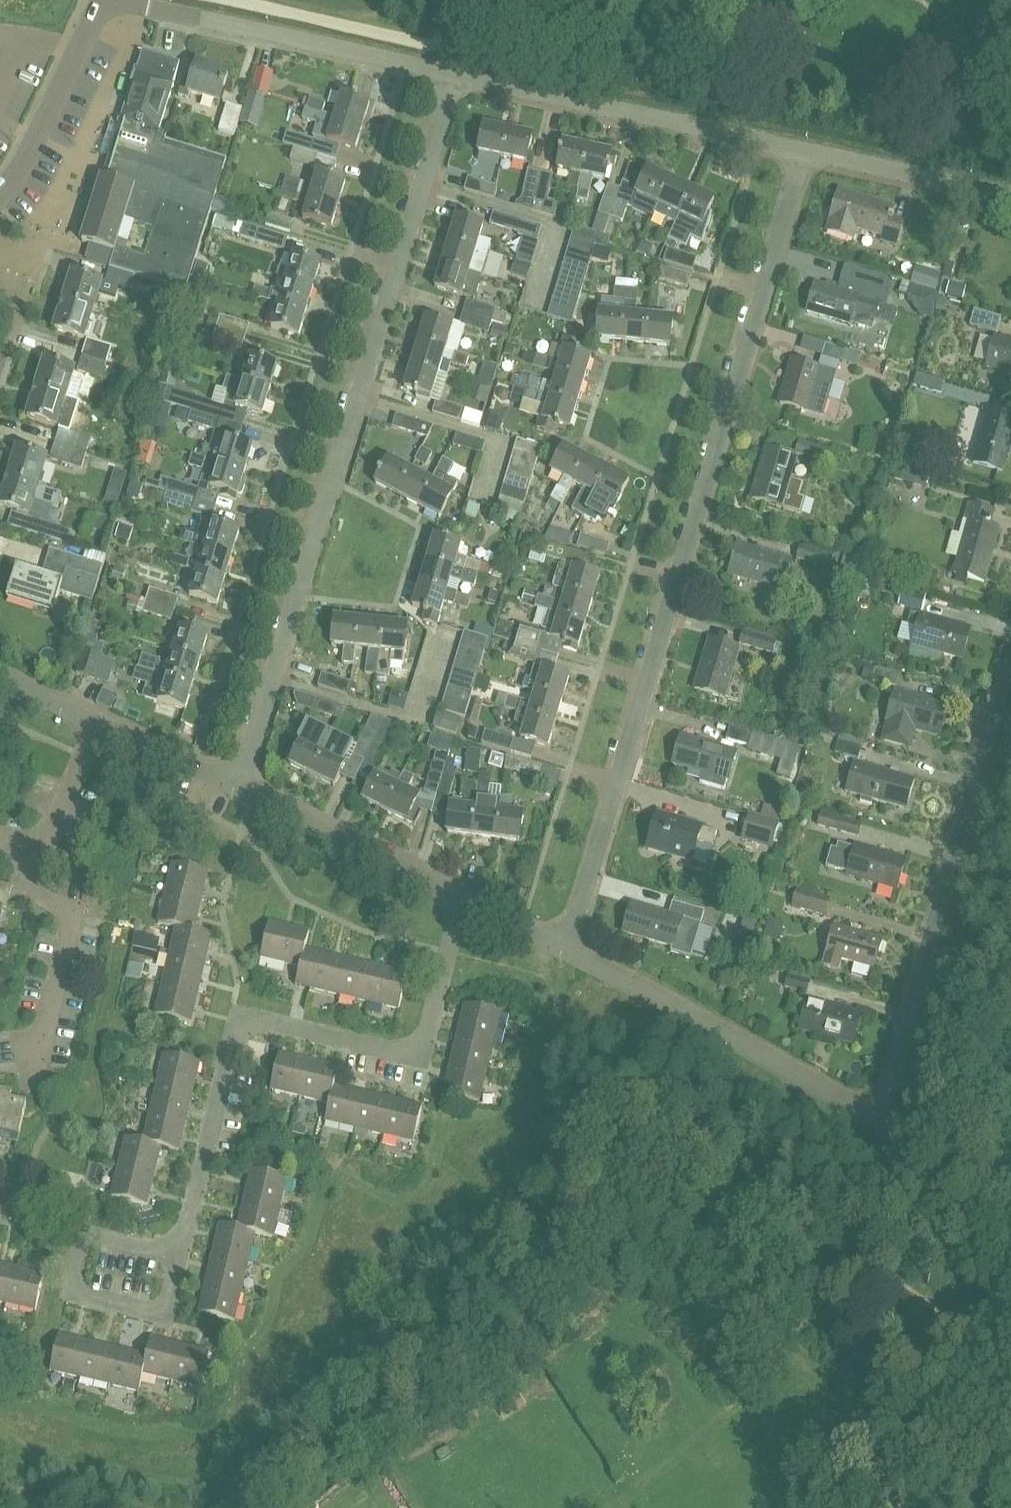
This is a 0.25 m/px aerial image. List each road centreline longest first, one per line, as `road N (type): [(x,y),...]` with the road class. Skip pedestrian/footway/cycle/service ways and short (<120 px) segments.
road 1 (residential): [(567,953),(805,148)]
road 2 (residential): [(239,788),(458,75)]
road 3 (residential): [(461,897),(423,1062),(237,1013),(181,1252)]
road 4 (residential): [(877,1125),(1010,652)]
road 5 (track): [(253,0),(603,76),(628,54),(658,0)]
road 6 (residential): [(37,1058),(75,911),(34,880),(37,849),(99,724)]
road 7 (residential): [(805,148),(458,75)]
road 8 (residential): [(877,1125),(567,953)]
road 9 (residential): [(458,75),(114,0)]
road 10 (residential): [(461,897),(239,788)]
road 11 (residential): [(1010,195),(805,148)]
road 12 (residential): [(83,1237),(74,1293),(156,1312),(176,1290),(181,1252)]
road 13 (tertiary): [(0,191),(38,135),(81,43)]
road 14 (residential): [(1010,1211),(877,1125)]
road 15 (residential): [(239,788),(99,724)]

